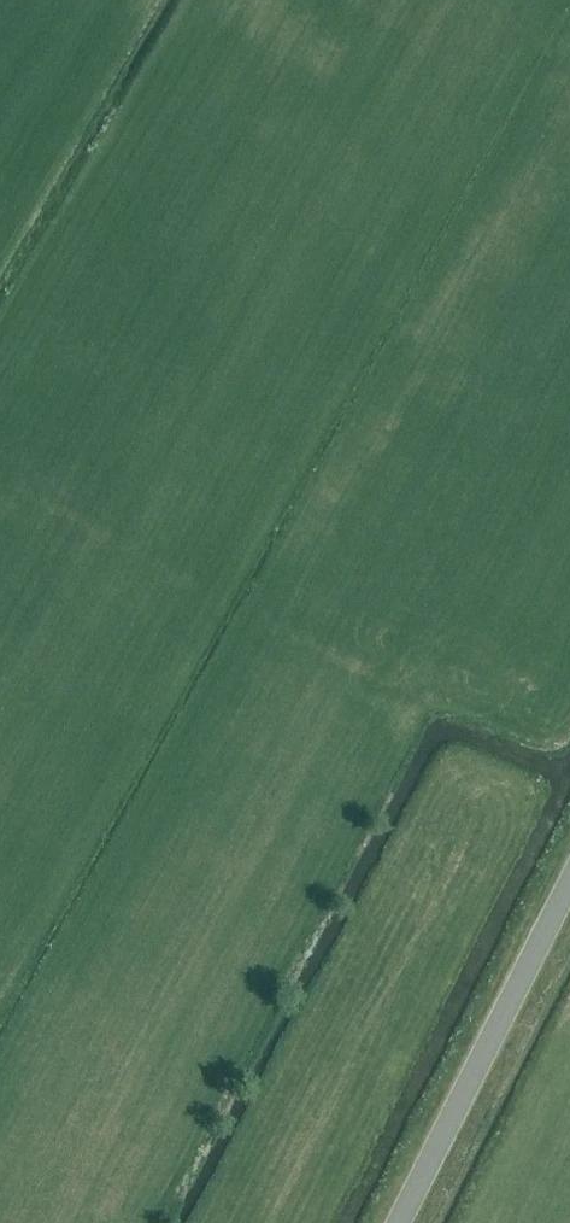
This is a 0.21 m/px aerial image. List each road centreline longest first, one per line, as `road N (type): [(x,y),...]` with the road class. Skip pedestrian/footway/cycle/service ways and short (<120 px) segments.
road 1 (unclassified): [(403,1222),(569,888)]

